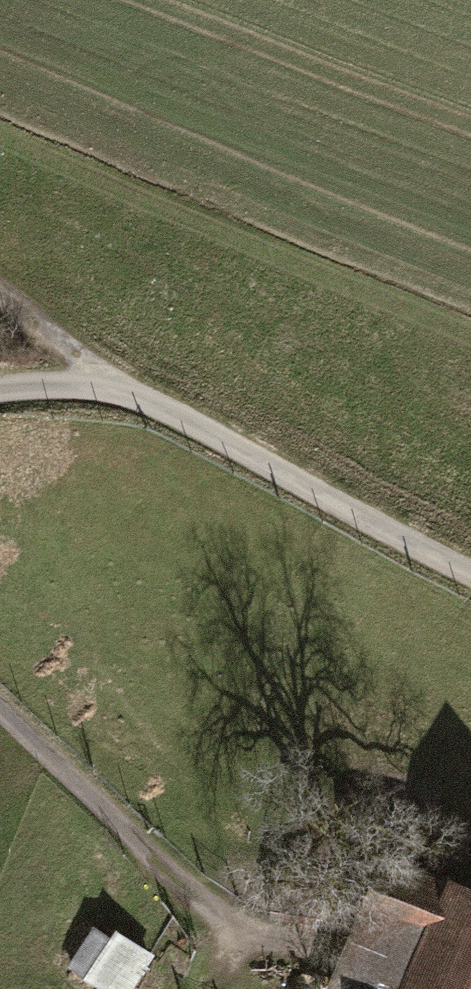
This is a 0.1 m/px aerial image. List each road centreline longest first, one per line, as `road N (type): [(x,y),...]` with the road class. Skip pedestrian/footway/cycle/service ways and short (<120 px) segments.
road 1 (track): [(0,711),(198,901),(329,965)]
road 2 (residential): [(97,394),(470,573)]
road 3 (track): [(0,312),(97,394)]

